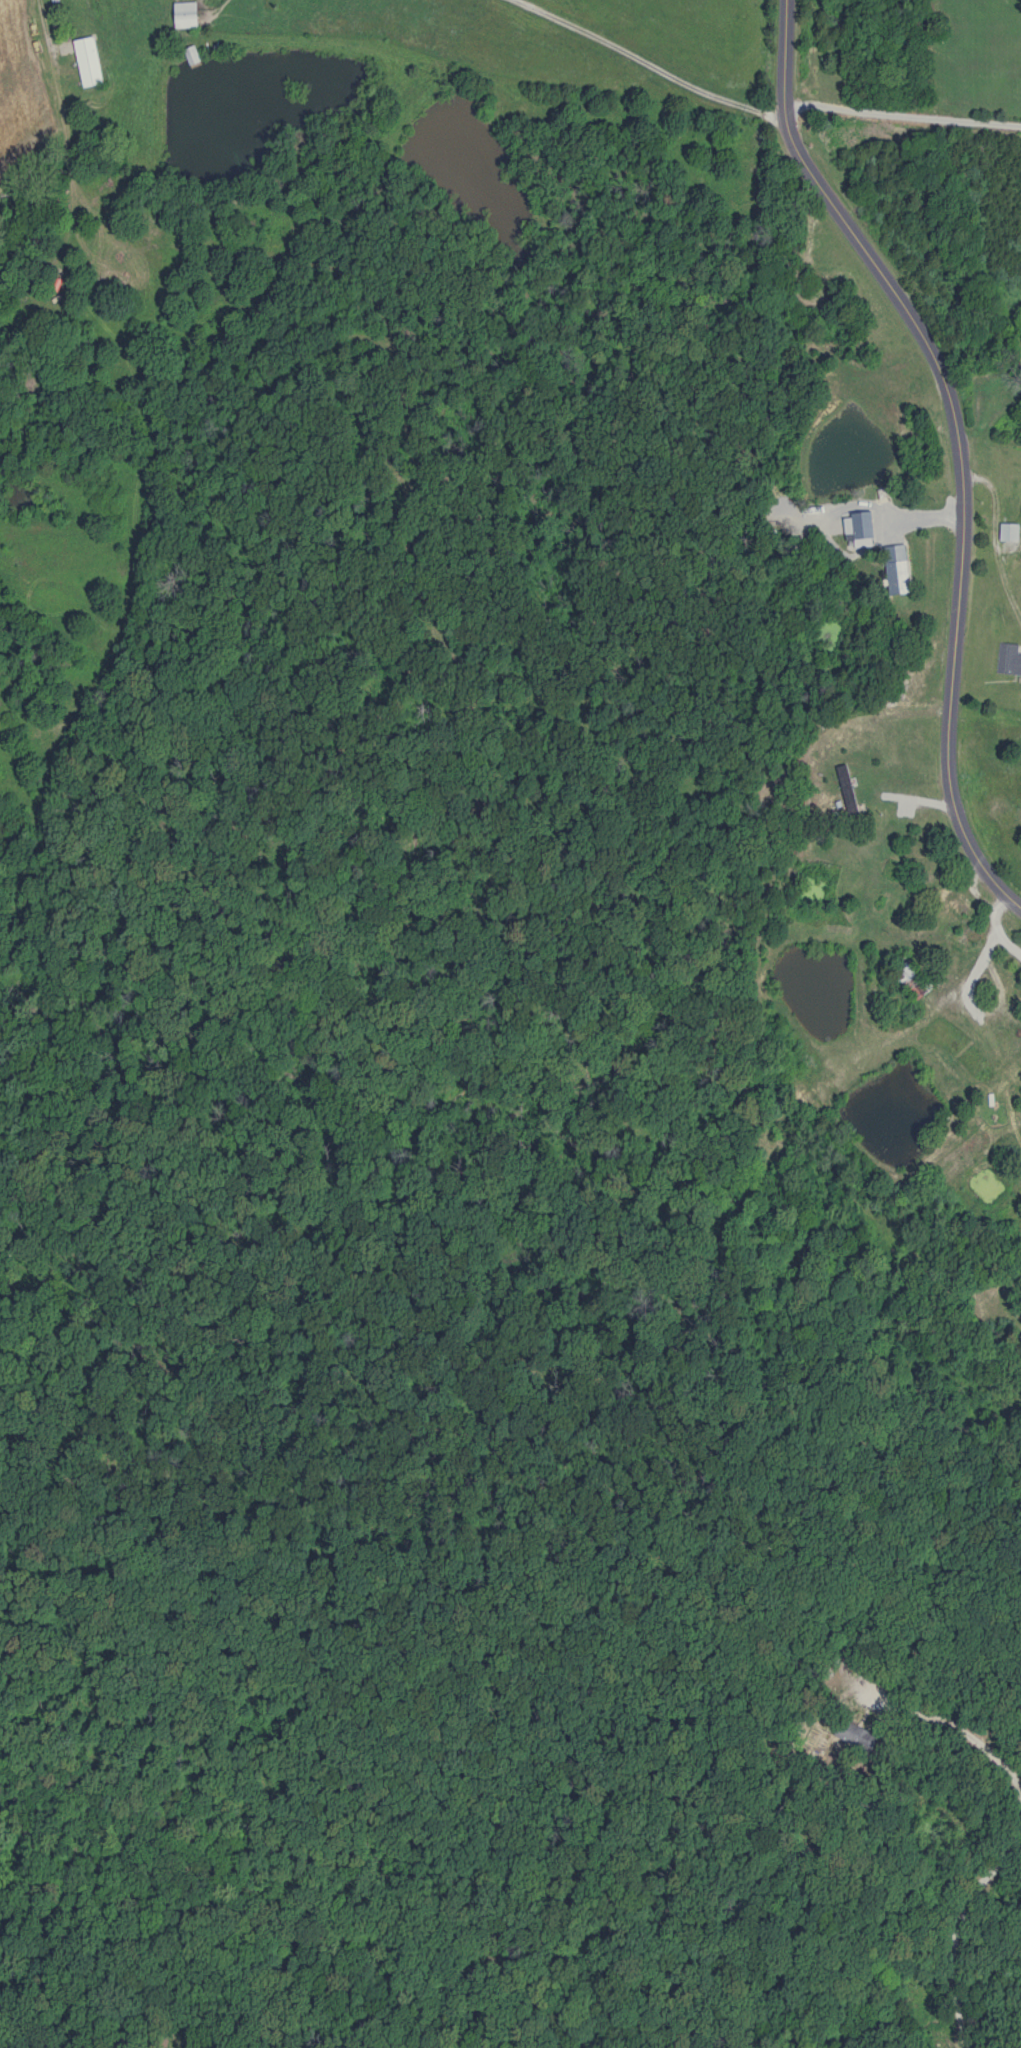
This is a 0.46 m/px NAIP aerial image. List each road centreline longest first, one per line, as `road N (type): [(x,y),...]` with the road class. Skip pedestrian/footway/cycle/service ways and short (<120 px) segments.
road 1 (residential): [(1020,908),(975,858),(949,792),(964,515),(955,428),(902,305),(787,138),(779,0)]

